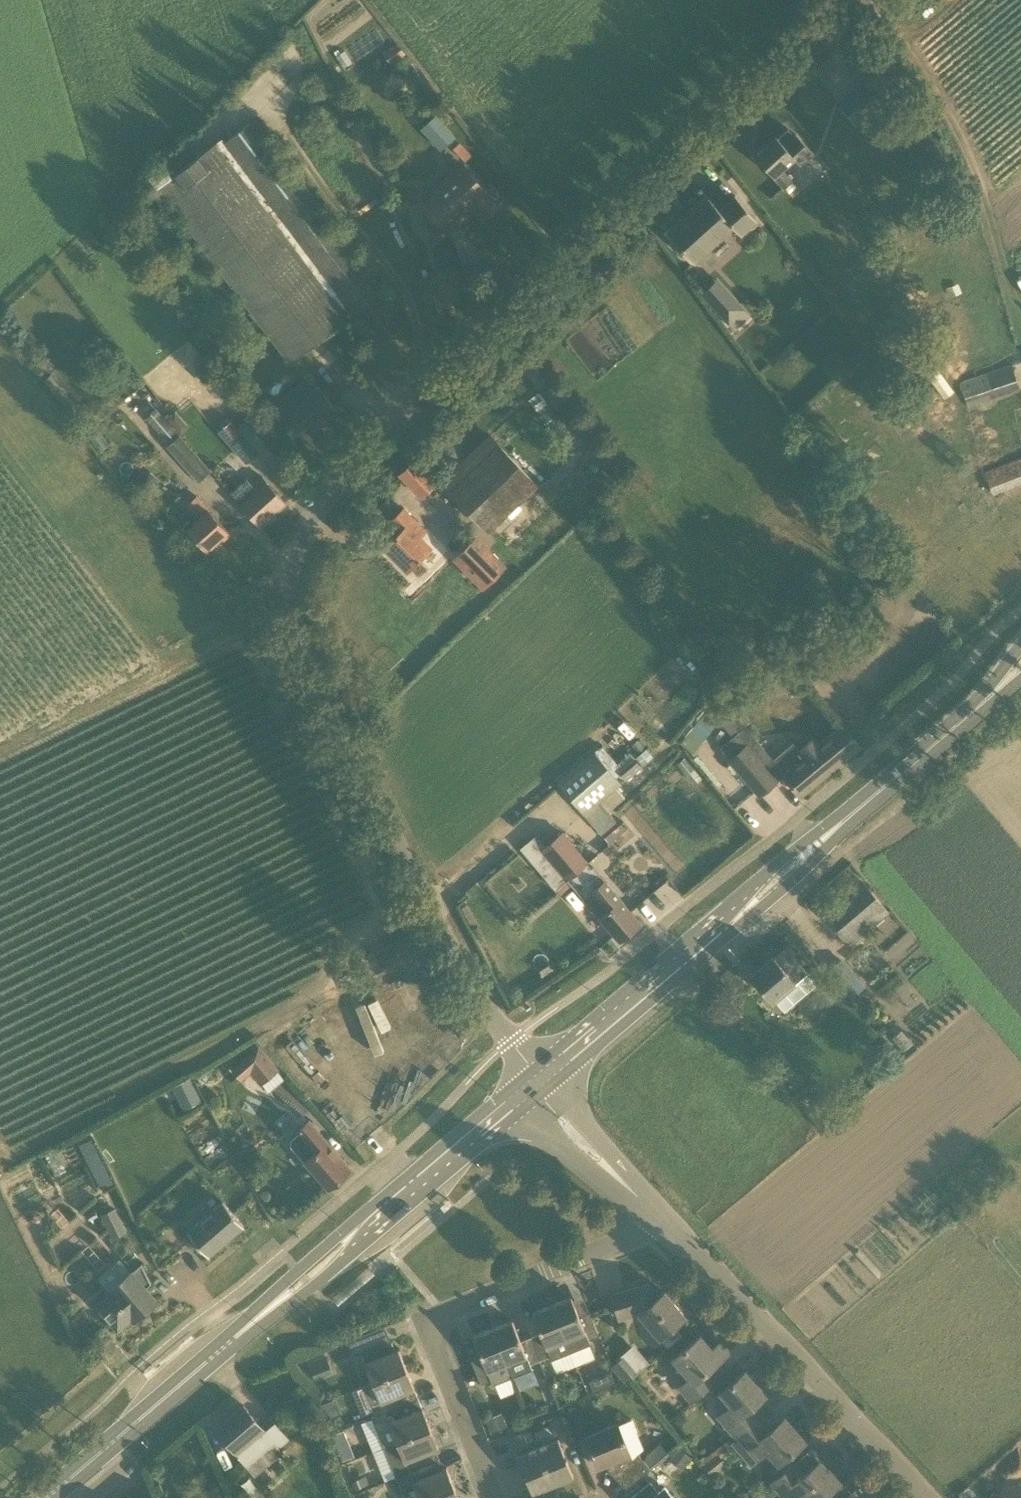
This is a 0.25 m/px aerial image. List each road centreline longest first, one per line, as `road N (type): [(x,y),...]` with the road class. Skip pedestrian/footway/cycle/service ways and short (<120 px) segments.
road 1 (unclassified): [(537,1083),(466,976),(307,656),(292,579),(302,538),(396,430),(843,0)]
road 2 (residential): [(492,1497),(430,1331),(444,1312),(626,1241),(657,1213)]
road 3 (unclassified): [(925,1497),(657,1213)]
road 4 (primary): [(45,1497),(263,1314)]
road 5 (primary): [(737,914),(537,1083)]
road 6 (primary): [(363,1230),(537,1083)]
road 7 (primary): [(825,839),(979,710)]
road 8 (unclassified): [(657,1213),(577,1138),(537,1083)]
road 9 (primary): [(363,1230),(332,1242),(263,1314)]
road 10 (primary): [(263,1314),(313,1288),(363,1230)]

